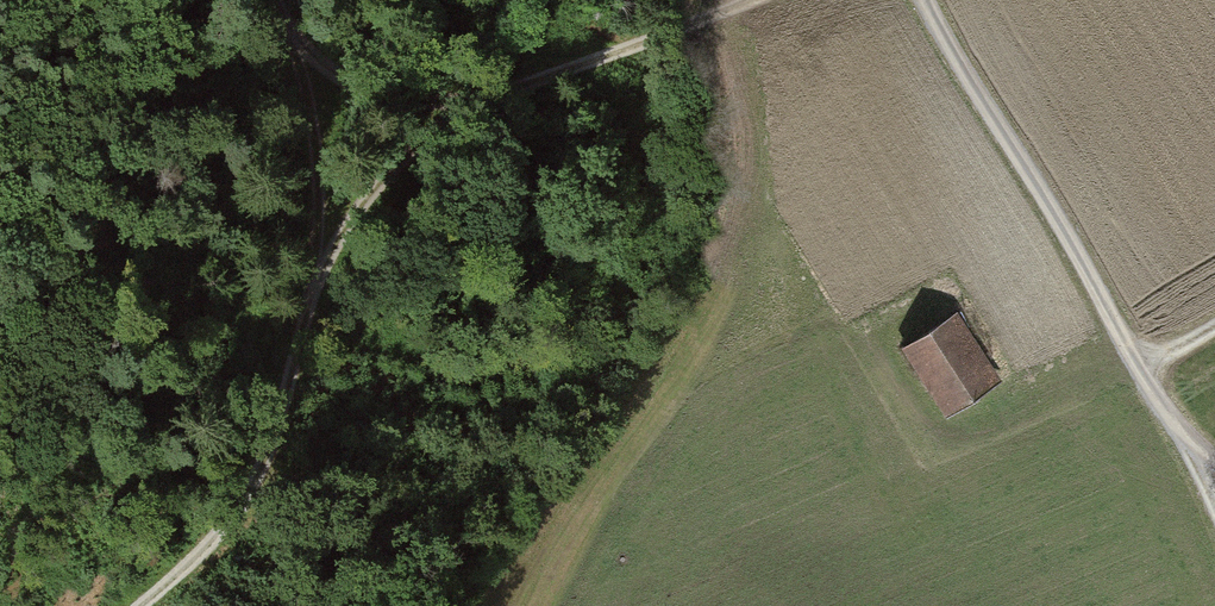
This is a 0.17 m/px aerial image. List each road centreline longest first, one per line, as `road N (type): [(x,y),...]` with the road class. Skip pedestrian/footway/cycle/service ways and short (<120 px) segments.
road 1 (track): [(141,605),(190,565),(245,497),(273,434),(315,286),(306,55),(293,0)]
road 2 (track): [(306,55),(420,115),(737,0)]
road 3 (track): [(1148,380),(918,0)]
road 4 (track): [(420,115),(314,252)]

